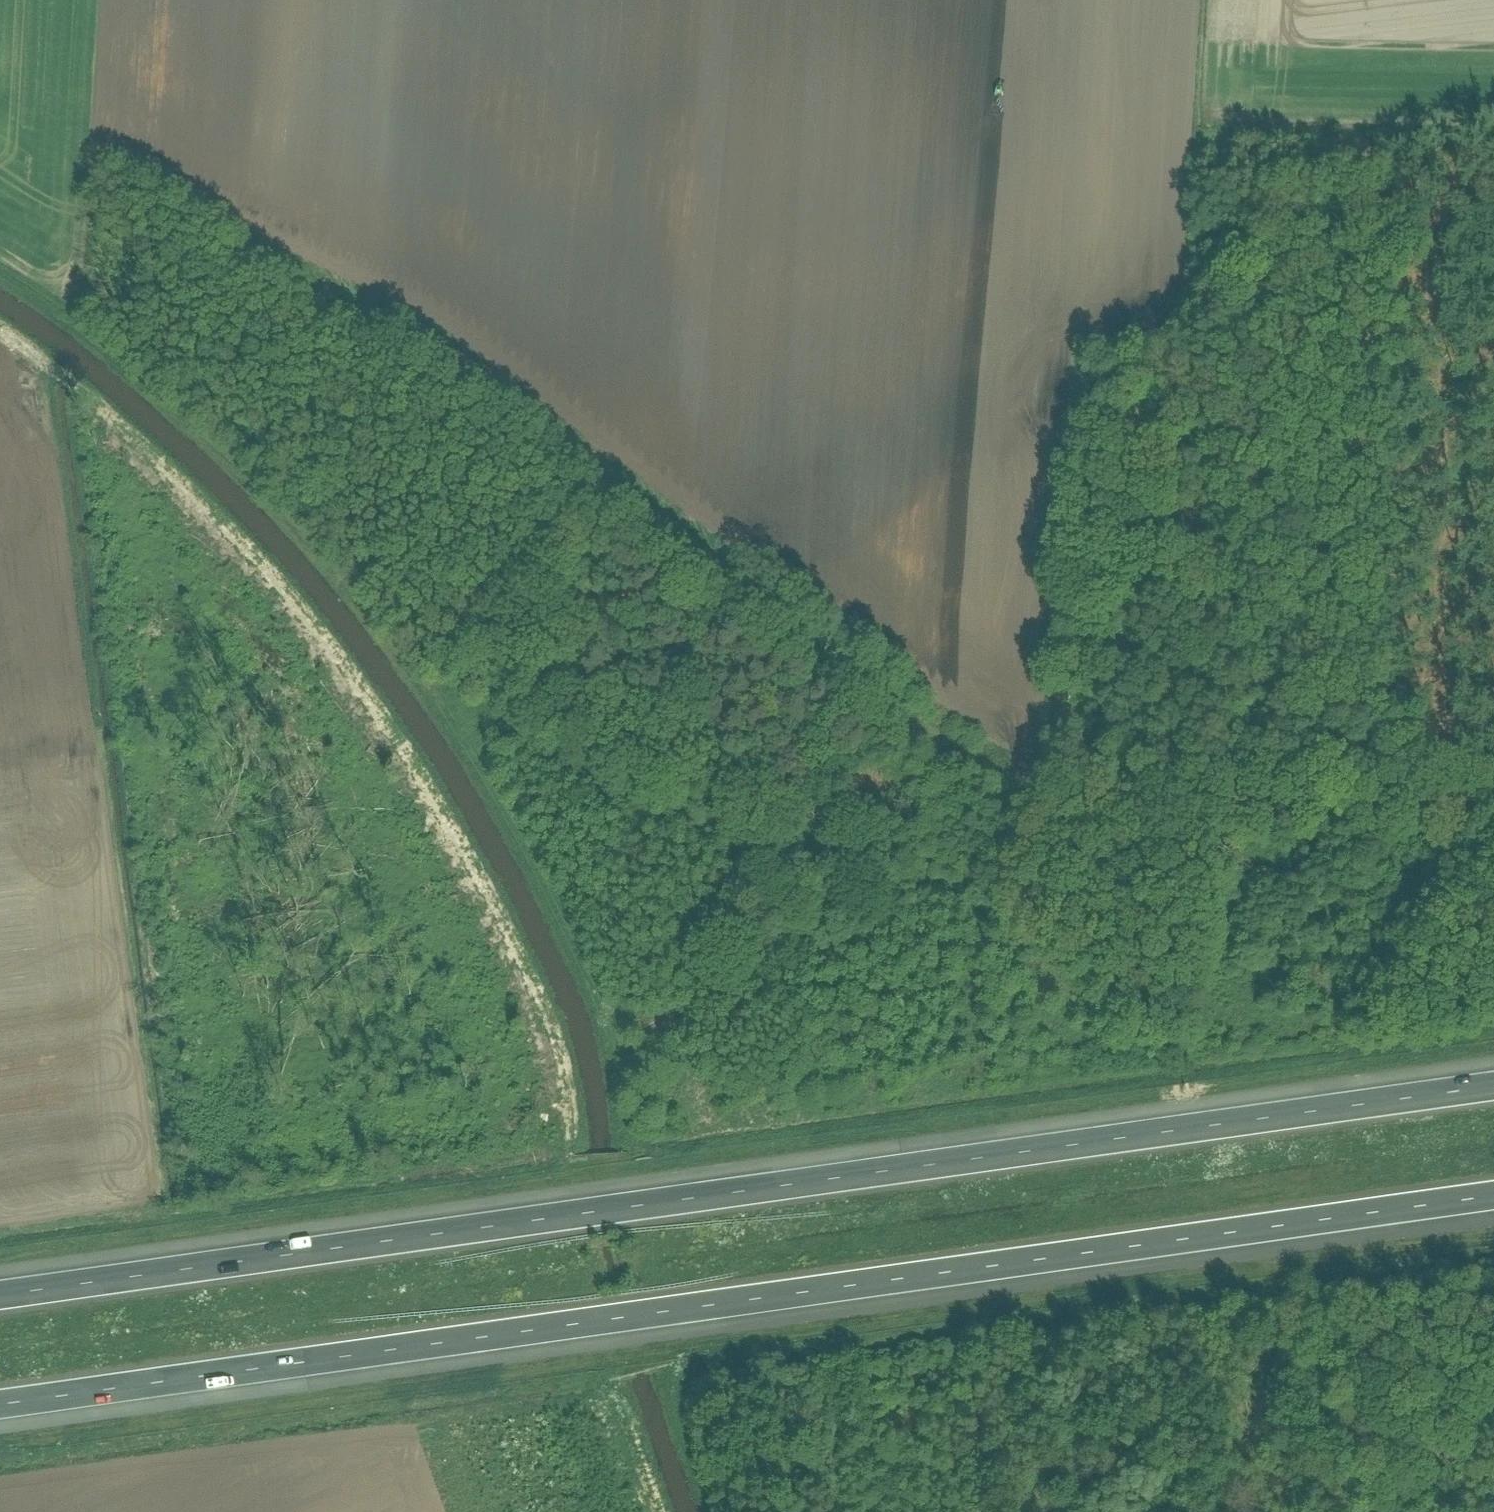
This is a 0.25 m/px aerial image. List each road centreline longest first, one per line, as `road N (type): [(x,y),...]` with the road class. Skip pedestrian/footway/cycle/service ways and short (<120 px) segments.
road 1 (motorway): [(1493,1088),(0,1297)]
road 2 (motorway): [(0,1403),(1493,1196)]
road 3 (track): [(1493,805),(1056,805),(947,748),(602,475)]

